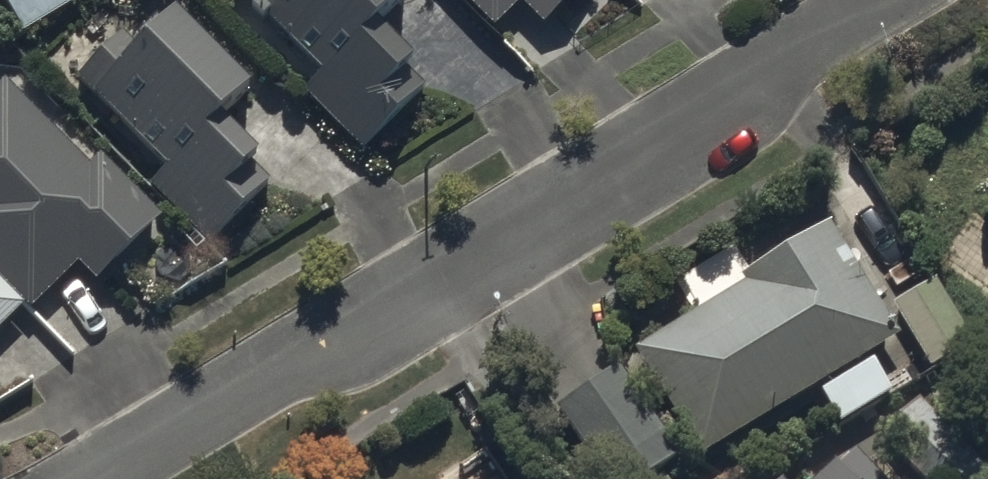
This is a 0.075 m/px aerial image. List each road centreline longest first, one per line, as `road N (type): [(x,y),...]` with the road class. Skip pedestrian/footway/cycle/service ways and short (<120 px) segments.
road 1 (residential): [(102,478),(874,0)]

